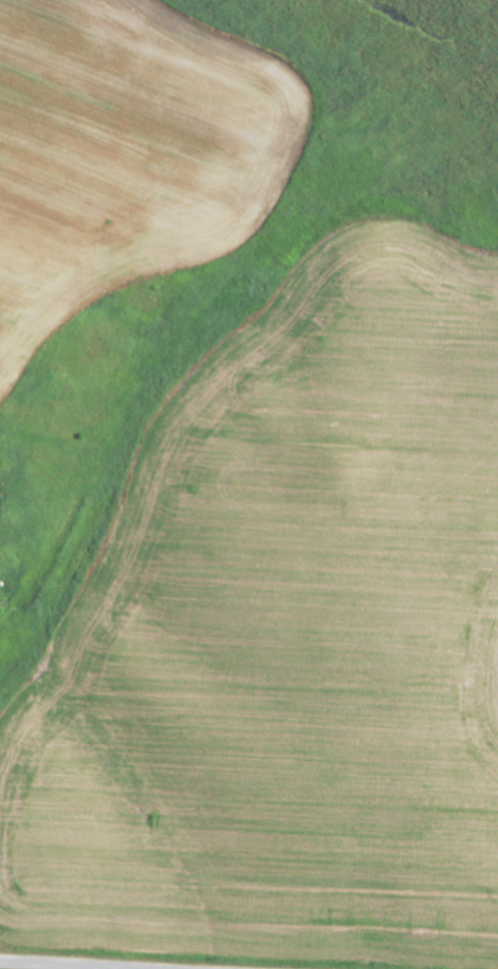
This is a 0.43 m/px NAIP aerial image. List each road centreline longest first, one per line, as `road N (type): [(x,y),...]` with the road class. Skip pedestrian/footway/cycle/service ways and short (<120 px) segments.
road 1 (residential): [(497,954),(0,964)]

